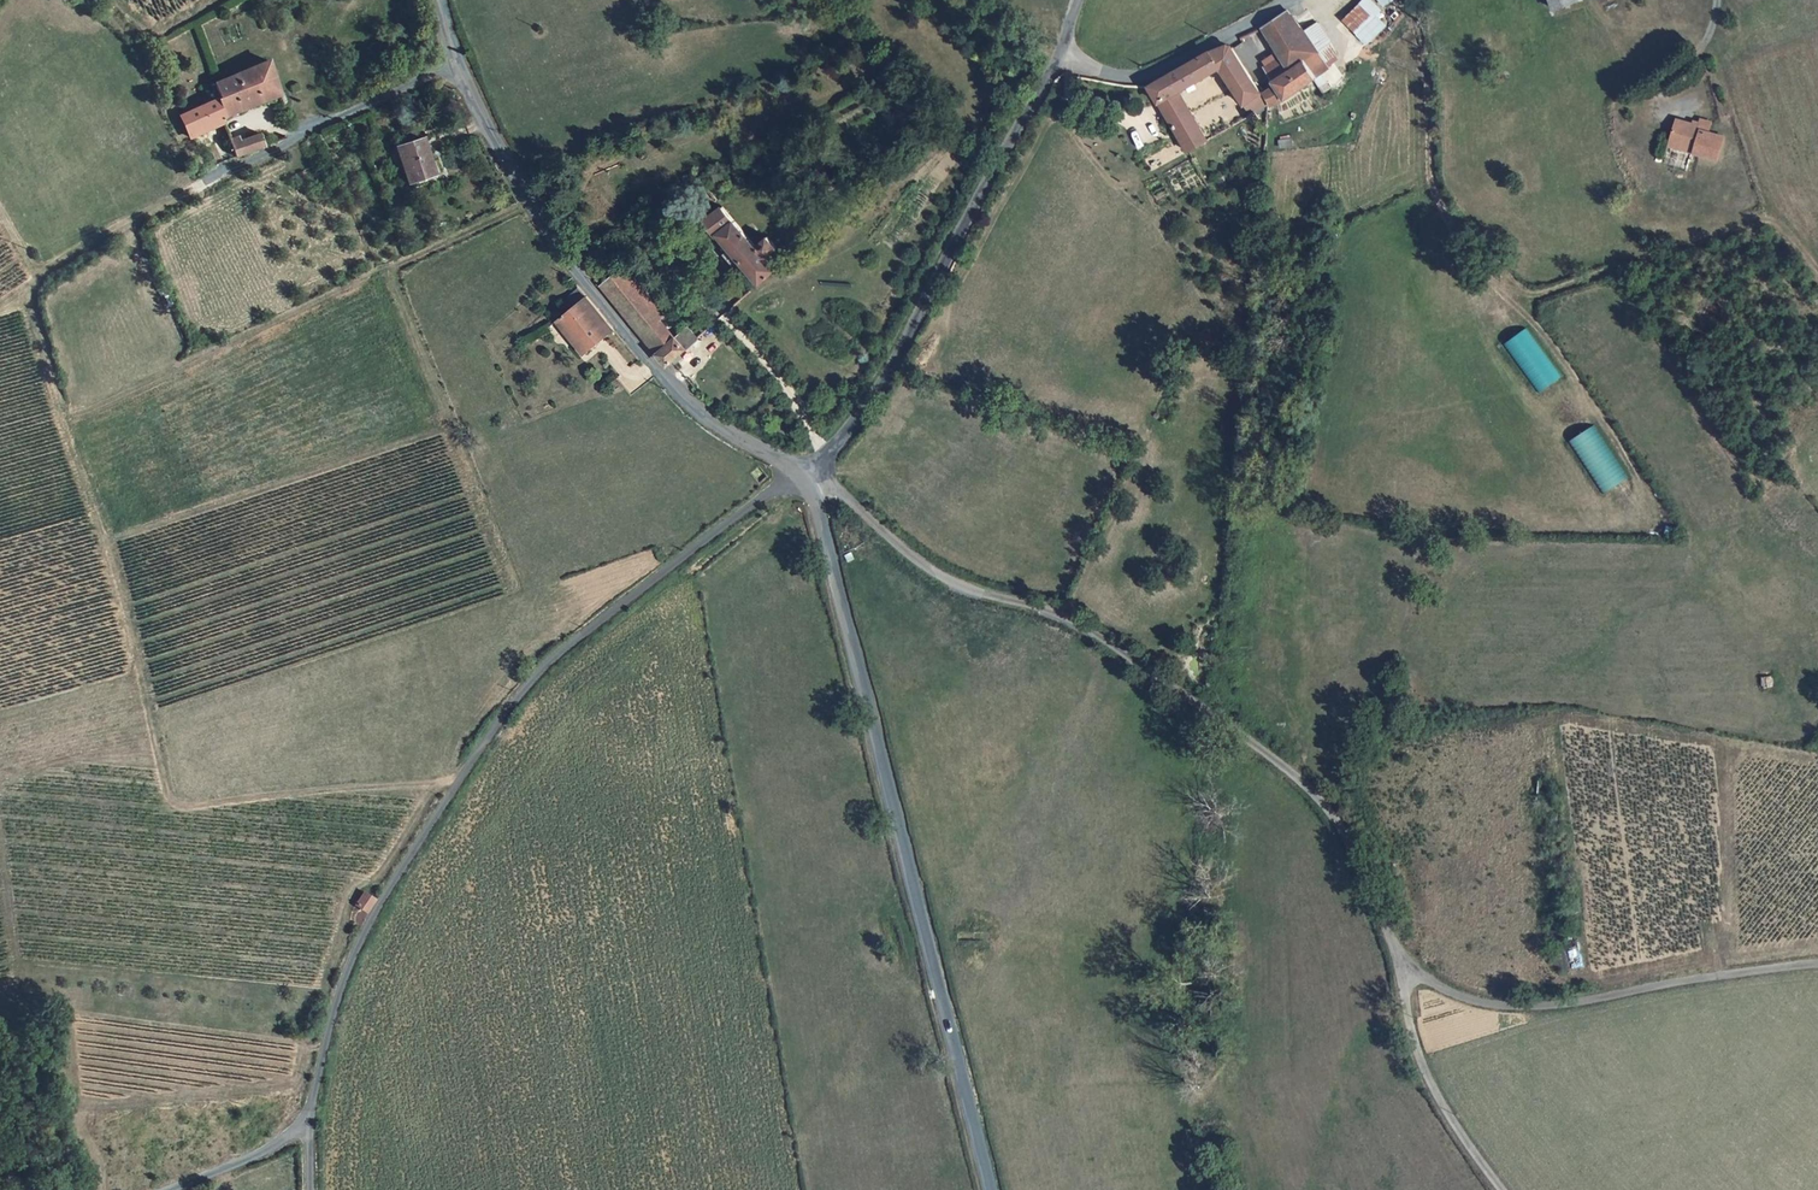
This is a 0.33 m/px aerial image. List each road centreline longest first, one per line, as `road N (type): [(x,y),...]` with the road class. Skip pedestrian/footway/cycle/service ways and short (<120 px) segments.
road 1 (track): [(460,778),(192,808),(166,799),(113,563),(53,387),(31,292),(107,234),(204,183)]
road 2 (unclassified): [(803,479),(771,490),(527,683),(366,930),(342,983),(309,1119)]
road 3 (unclassified): [(803,479),(837,489),(937,575),(1074,620),(1292,770),(1361,860),(1403,964)]
road 4 (tertiary): [(991,1189),(818,508),(803,479)]
road 5 (tertiary): [(803,479),(702,413),(572,263),(477,106),(441,0)]
road 6 (unclassified): [(803,479),(854,426),(1063,47)]
road 7 (track): [(1409,0),(1429,108),(1433,189),(1464,255),(1536,326),(1576,381)]
road 8 (unclassified): [(1403,964),(1475,1001),(1543,1006),(1817,964)]
road 9 (unclassified): [(1504,1189),(1461,1138),(1425,1072),(1403,964)]
road 10 (unclassified): [(1063,47),(1116,75),(1148,75),(1283,0)]
road 11 (unclassified): [(309,1119),(264,1152),(169,1189)]

